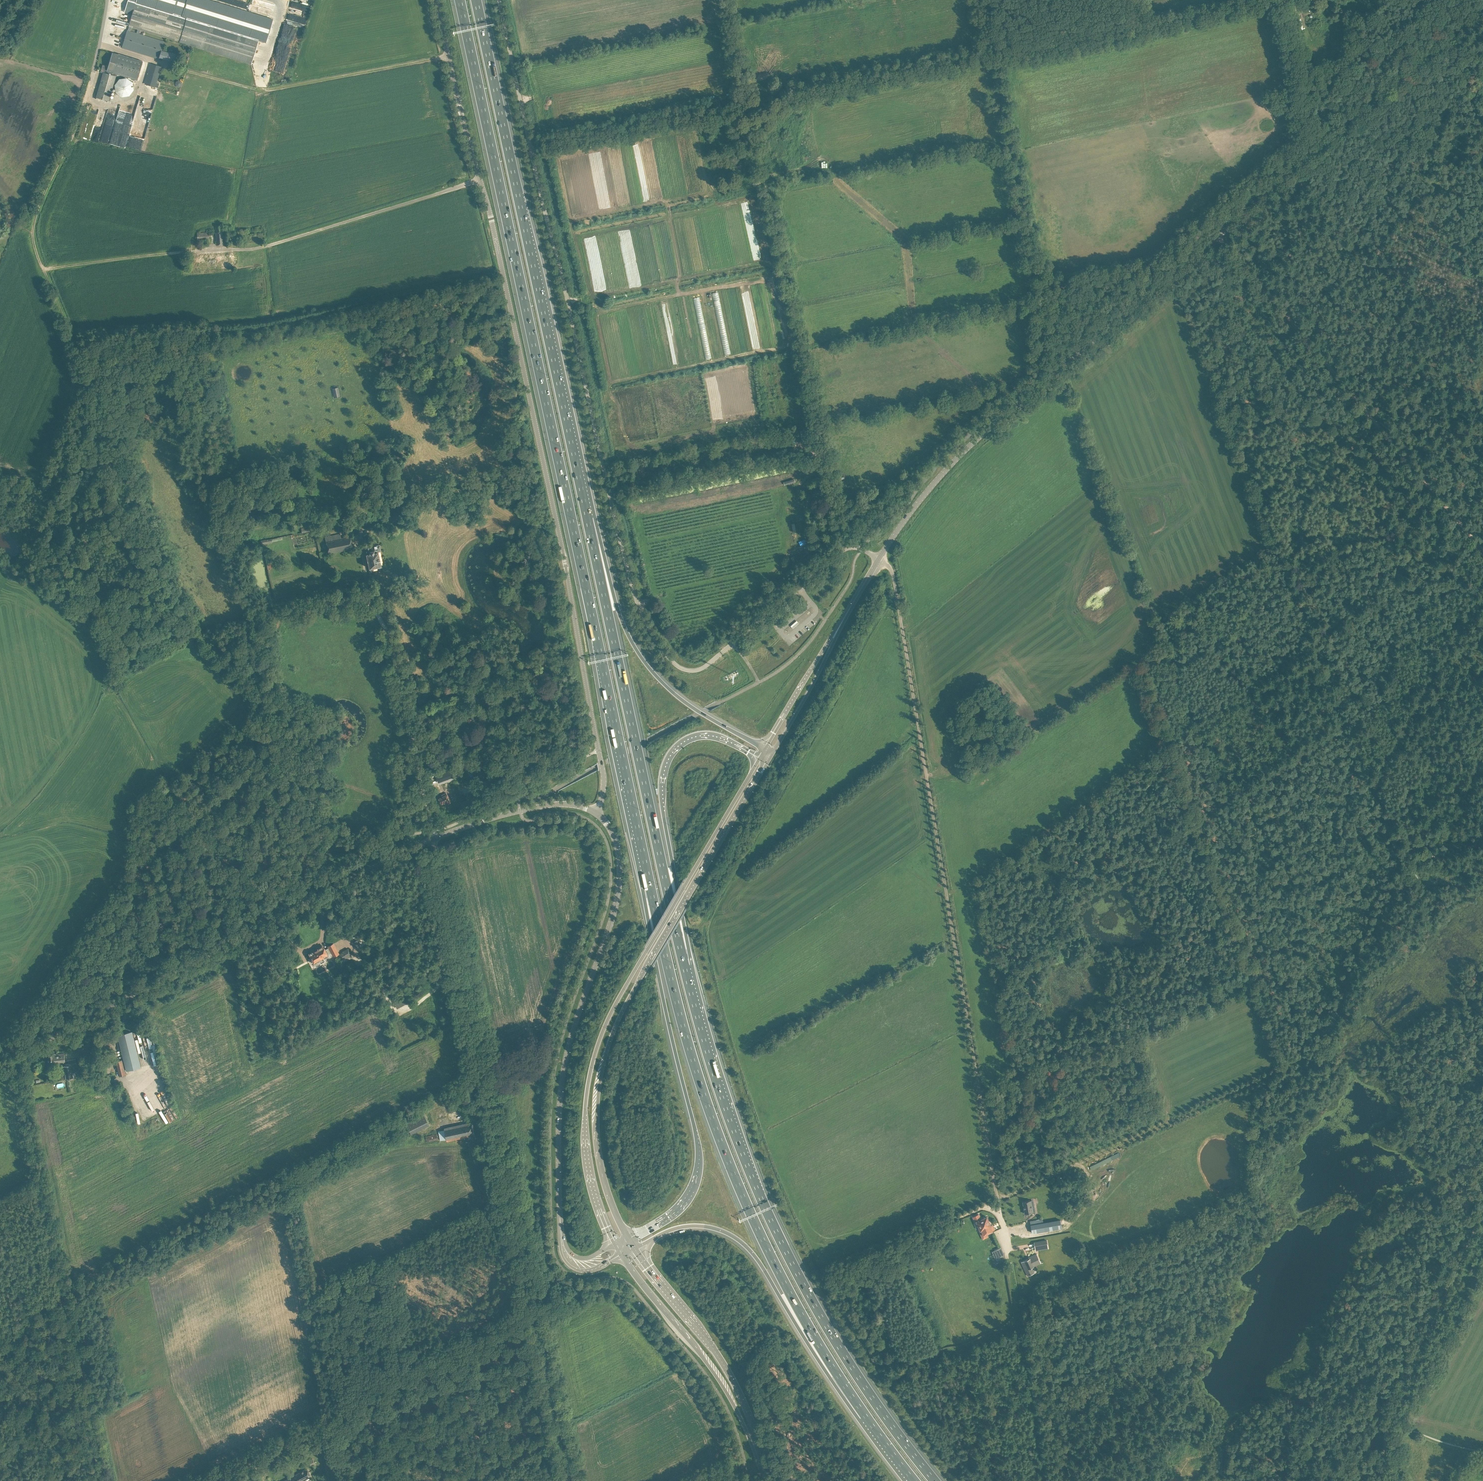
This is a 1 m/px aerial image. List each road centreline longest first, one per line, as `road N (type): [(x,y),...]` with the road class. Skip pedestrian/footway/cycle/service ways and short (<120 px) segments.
road 1 (unclassified): [(879,559),(844,549),(700,669),(680,668),(656,642),(628,571),(499,0)]
road 2 (motorway): [(460,0),(649,880)]
road 3 (track): [(432,831),(533,1313),(214,1480)]
road 4 (tertiary): [(596,813),(604,780),(565,562),(437,0)]
road 5 (secondary): [(879,559),(933,484),(997,420),(1482,13)]
road 6 (tertiary): [(0,1062),(433,839),(533,807),(578,805),(596,813)]
road 7 (motorway): [(649,880),(682,1021),(729,1163),(803,1317),(865,1415)]
road 8 (motorway): [(933,1480),(843,1353),(773,1226),(722,1098),(684,966)]
road 9 (secondary): [(761,758),(598,1044),(586,1150),(615,1245)]
road 10 (secondary): [(629,1239),(599,1157),(598,1096),(608,1046),(769,757)]
road 11 (motorway): [(587,518),(477,0)]
road 12 (motorway): [(684,966),(587,518)]
road 13 (track): [(106,1480),(10,1046)]
road 14 (tertiary): [(560,1219),(561,1084),(620,876),(616,841),(596,813)]
road 15 (track): [(1482,551),(1211,231)]
road 16 (motorway): [(649,880),(660,983),(699,1165),(678,1209),(629,1239)]
road 17 (track): [(335,1418),(287,1186),(426,1109)]
road 18 (track): [(93,73),(37,211),(33,239),(114,420)]
road 19 (track): [(449,56),(268,90),(99,44)]
road 20 (motorway): [(635,1248),(683,1226),(738,1239),(842,1395),(865,1415)]
road 21 (motorway): [(684,966),(665,768),(678,746),(698,735),(761,758)]
road 22 (motorway): [(766,749),(684,702),(647,665),(624,626),(587,518)]
road 23 (track): [(1482,1203),(1393,1421),(1386,1480)]
road 24 (track): [(201,631),(288,738),(333,873)]
road 25 (track): [(432,831),(384,623),(369,605),(329,613)]
road 26 (secondary): [(768,1480),(764,1451),(730,1376),(635,1248)]
road 27 (secondary): [(620,1256),(721,1383),(763,1480)]
road 28 (track): [(114,420),(163,561),(201,631)]
road 29 (track): [(533,1313),(570,1480)]
road 30 (track): [(1016,1312),(1044,1480)]
road 31 (secondary): [(769,757),(841,622)]
road 32 (track): [(44,270),(195,251)]
road 33 (secondary): [(841,622),(766,749)]
road 34 (track): [(1293,1063),(1168,1123)]

